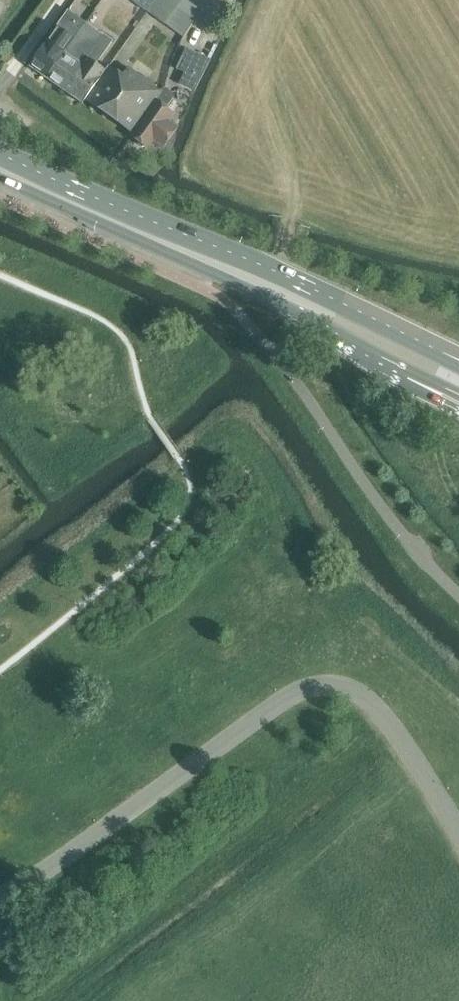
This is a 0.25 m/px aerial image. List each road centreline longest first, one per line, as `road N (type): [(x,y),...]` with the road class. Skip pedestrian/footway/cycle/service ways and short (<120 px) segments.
road 1 (unclassified): [(458,820),(387,712),(340,683),(300,684),(0,897)]
road 2 (secondary): [(457,359),(0,152)]
road 3 (secondary): [(0,180),(238,286),(393,370)]
road 4 (track): [(279,276),(290,240),(290,181),(247,103),(268,0)]

